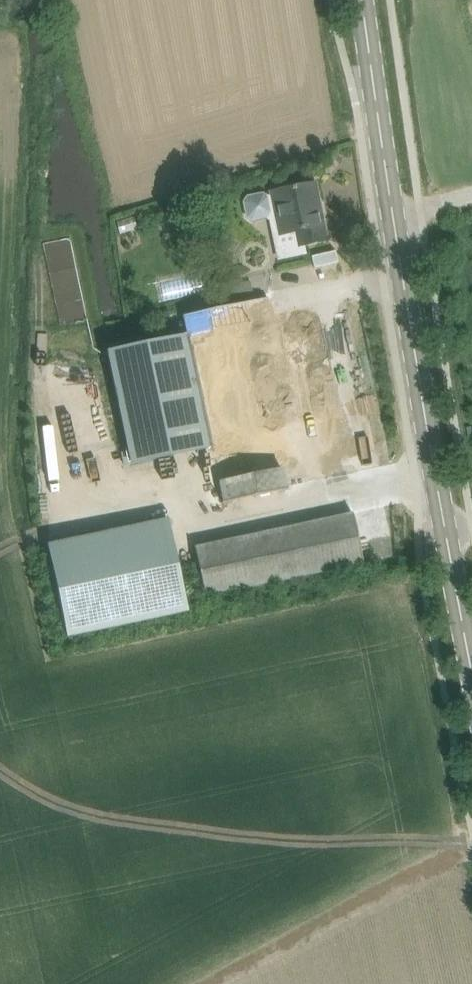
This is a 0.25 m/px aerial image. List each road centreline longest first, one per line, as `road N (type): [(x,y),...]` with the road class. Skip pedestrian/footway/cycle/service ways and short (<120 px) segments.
road 1 (secondary): [(471,667),(363,0)]
road 2 (track): [(191,500),(0,561)]

